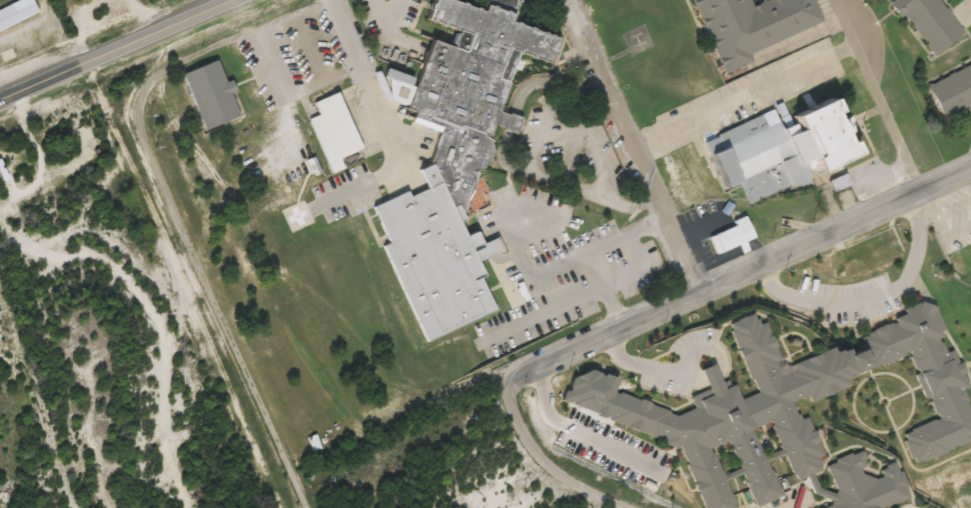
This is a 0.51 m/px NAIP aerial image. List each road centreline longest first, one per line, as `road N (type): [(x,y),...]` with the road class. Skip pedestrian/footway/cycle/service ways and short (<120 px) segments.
road 1 (residential): [(699,293),(565,0)]
road 2 (residential): [(699,293),(970,171)]
road 3 (secondary): [(229,0),(0,104)]
road 4 (residential): [(507,383),(699,293)]
road 5 (residential): [(915,195),(832,0)]
road 6 (residential): [(507,383),(506,401),(532,454),(563,484),(610,507)]

